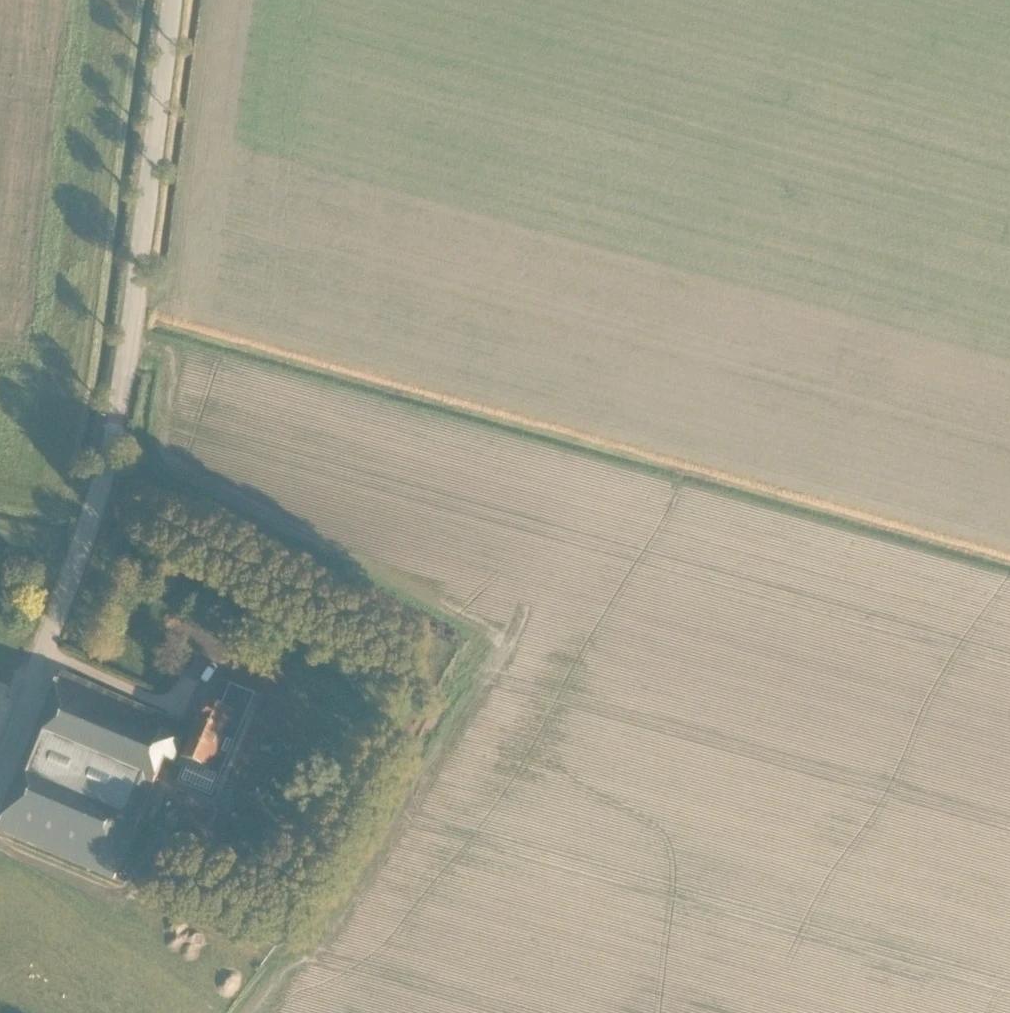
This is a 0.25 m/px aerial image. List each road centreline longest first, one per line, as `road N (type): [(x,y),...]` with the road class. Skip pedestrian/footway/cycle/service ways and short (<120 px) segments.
road 1 (tertiary): [(0,757),(72,578),(120,417),(172,0)]

